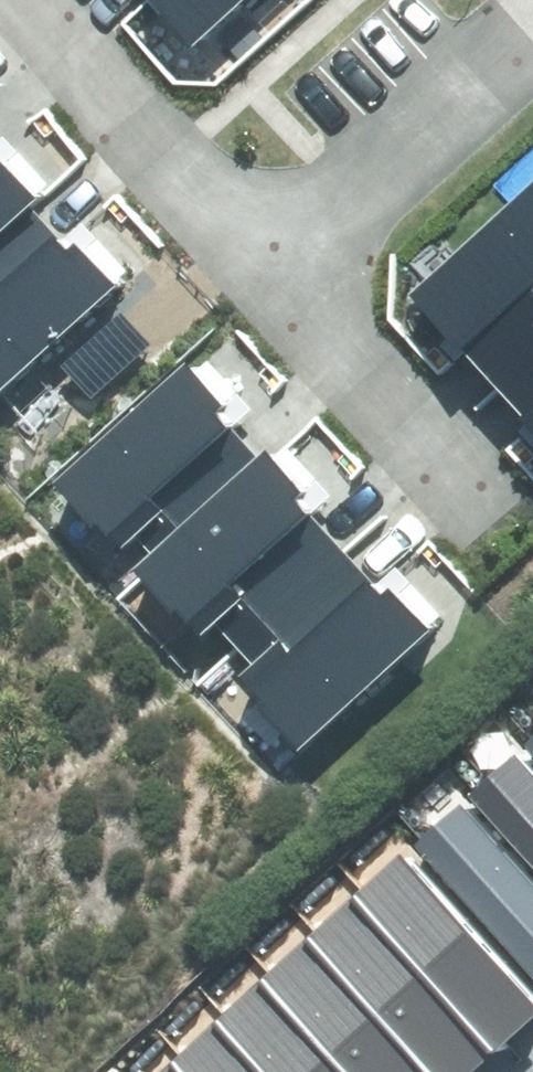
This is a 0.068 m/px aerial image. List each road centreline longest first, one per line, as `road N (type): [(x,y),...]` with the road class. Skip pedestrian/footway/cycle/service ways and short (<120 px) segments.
road 1 (residential): [(532,36),(289,246),(58,0)]

